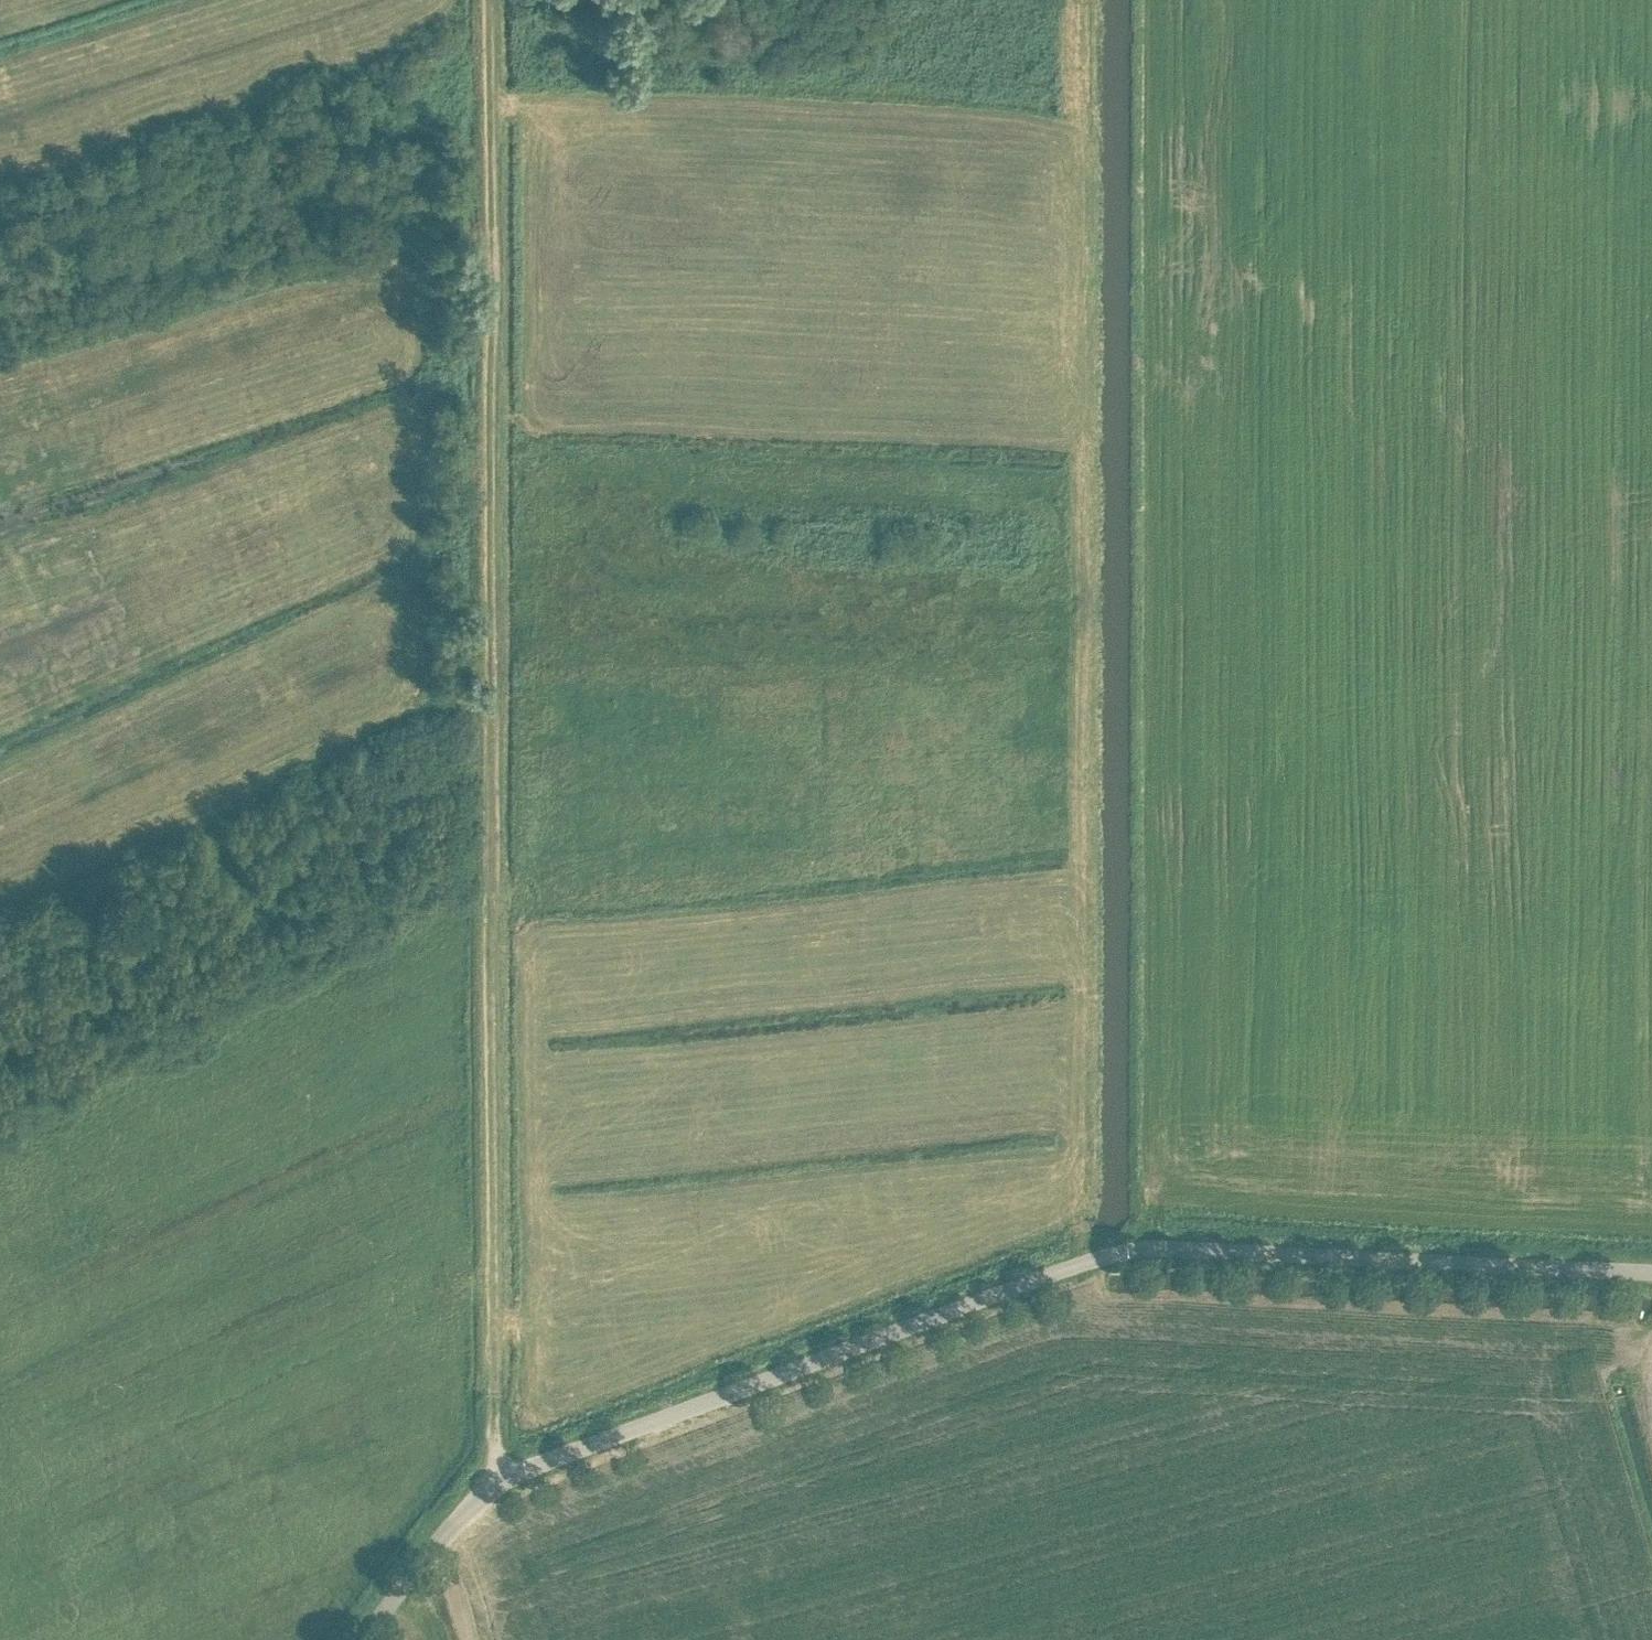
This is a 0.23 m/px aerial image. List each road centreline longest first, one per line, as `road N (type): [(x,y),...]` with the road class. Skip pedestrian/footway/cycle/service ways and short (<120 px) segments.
road 1 (unclassified): [(358,1639),(497,1455),(1123,1242),(1651,1274)]

